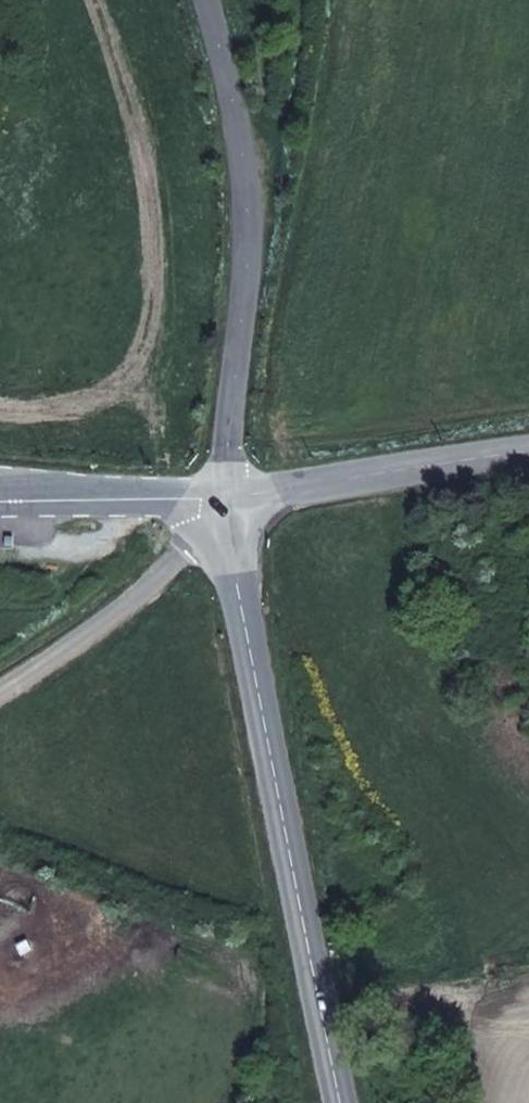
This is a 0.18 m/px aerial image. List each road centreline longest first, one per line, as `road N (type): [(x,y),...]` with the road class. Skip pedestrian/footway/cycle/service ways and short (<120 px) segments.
road 1 (secondary): [(337,1102),(234,493)]
road 2 (secondary): [(234,493),(229,450),(250,230),(239,130),(203,0)]
road 3 (unclassified): [(234,493),(187,552),(118,611),(0,686)]
road 4 (tertiary): [(528,459),(234,493)]
road 5 (tertiary): [(234,493),(17,501)]

